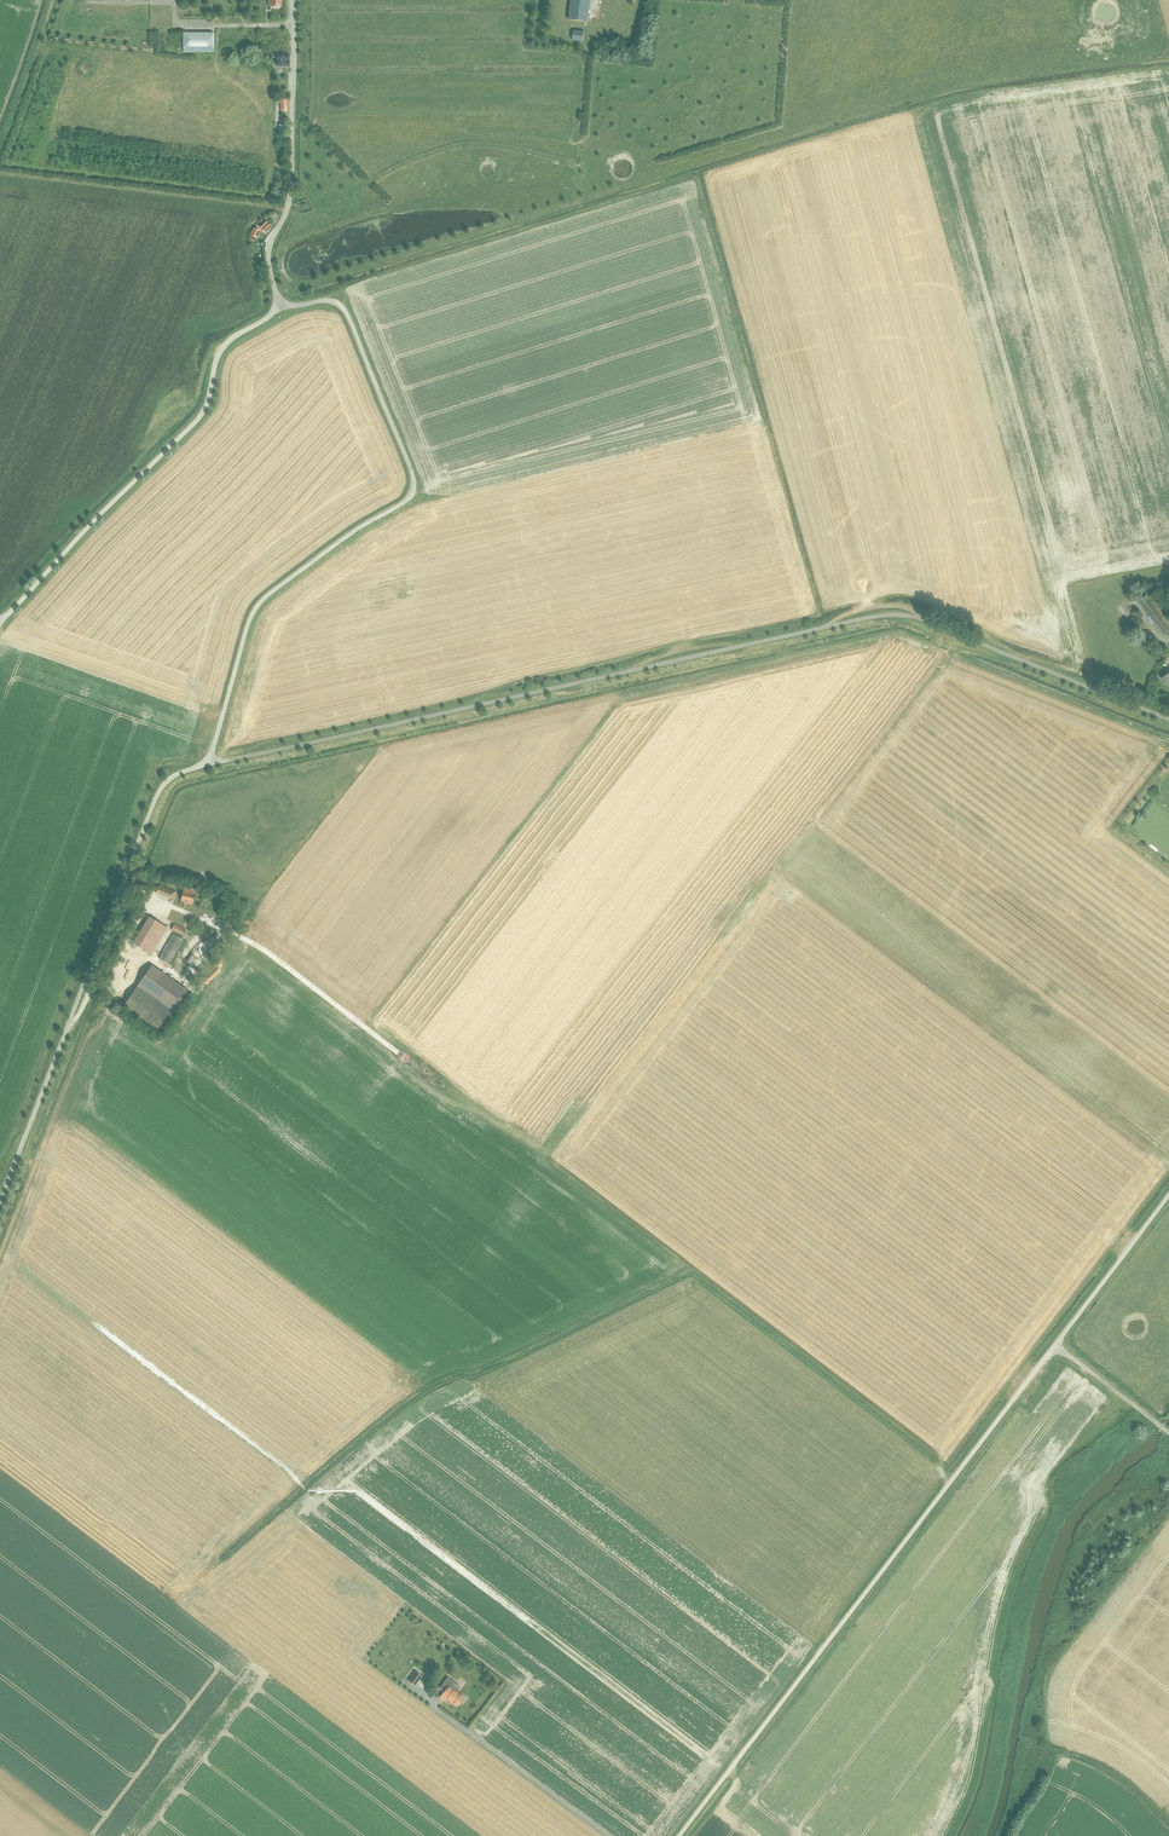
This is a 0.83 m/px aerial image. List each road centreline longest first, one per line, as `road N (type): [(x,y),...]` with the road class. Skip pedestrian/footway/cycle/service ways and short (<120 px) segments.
road 1 (unclassified): [(1168,719),(898,614),(211,764)]
road 2 (unclassified): [(679,1835),(1168,1194)]
road 3 (unclassified): [(211,764),(255,608),(408,498),(413,479),(344,310),(331,301),(281,305)]
road 4 (unclassified): [(0,1200),(159,793),(179,773),(211,764)]
road 5 (unclassified): [(0,619),(198,420),(227,342),(281,305)]
road 6 (unclassified): [(281,305),(268,255),(290,191),(293,0)]
road 7 (track): [(1168,1433),(1055,1345)]

